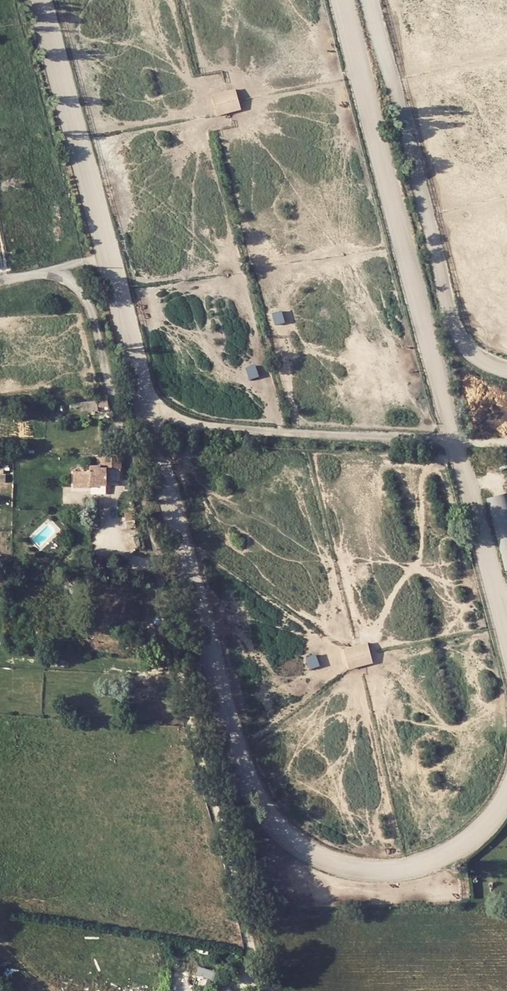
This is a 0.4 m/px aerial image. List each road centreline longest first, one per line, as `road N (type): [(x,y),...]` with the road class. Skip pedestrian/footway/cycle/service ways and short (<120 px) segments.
road 1 (unclassified): [(265,990),(90,304),(56,273),(0,279)]
road 2 (track): [(506,442),(231,428),(166,414),(147,400),(111,269),(98,258),(56,273)]

